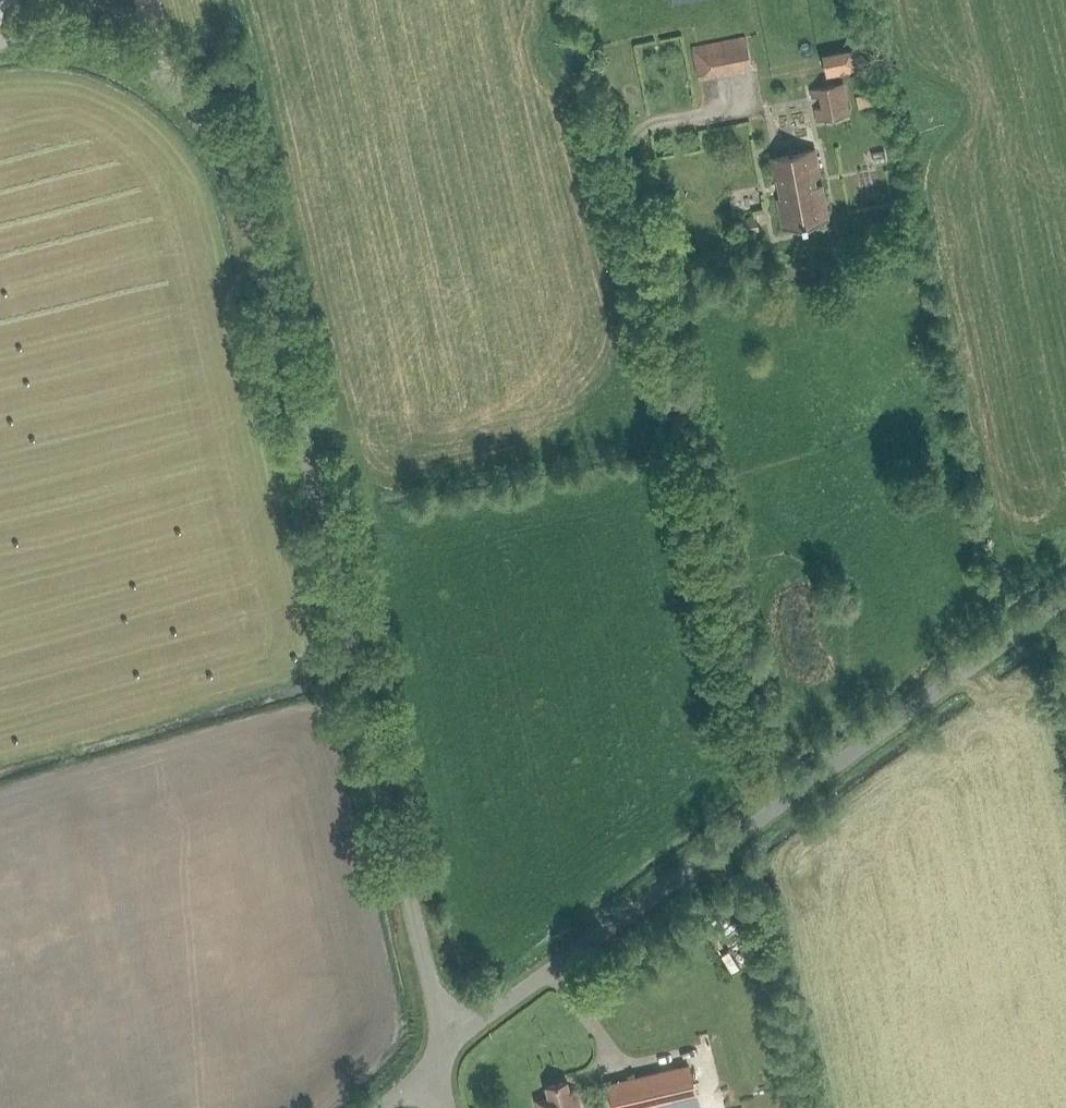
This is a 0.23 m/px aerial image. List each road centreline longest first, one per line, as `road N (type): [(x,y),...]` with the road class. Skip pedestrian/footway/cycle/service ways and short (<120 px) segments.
road 1 (unclassified): [(439,1058),(343,603),(233,161),(199,111),(116,50),(38,35),(0,41)]
road 2 (unclassified): [(439,1058),(766,800),(1065,593)]

